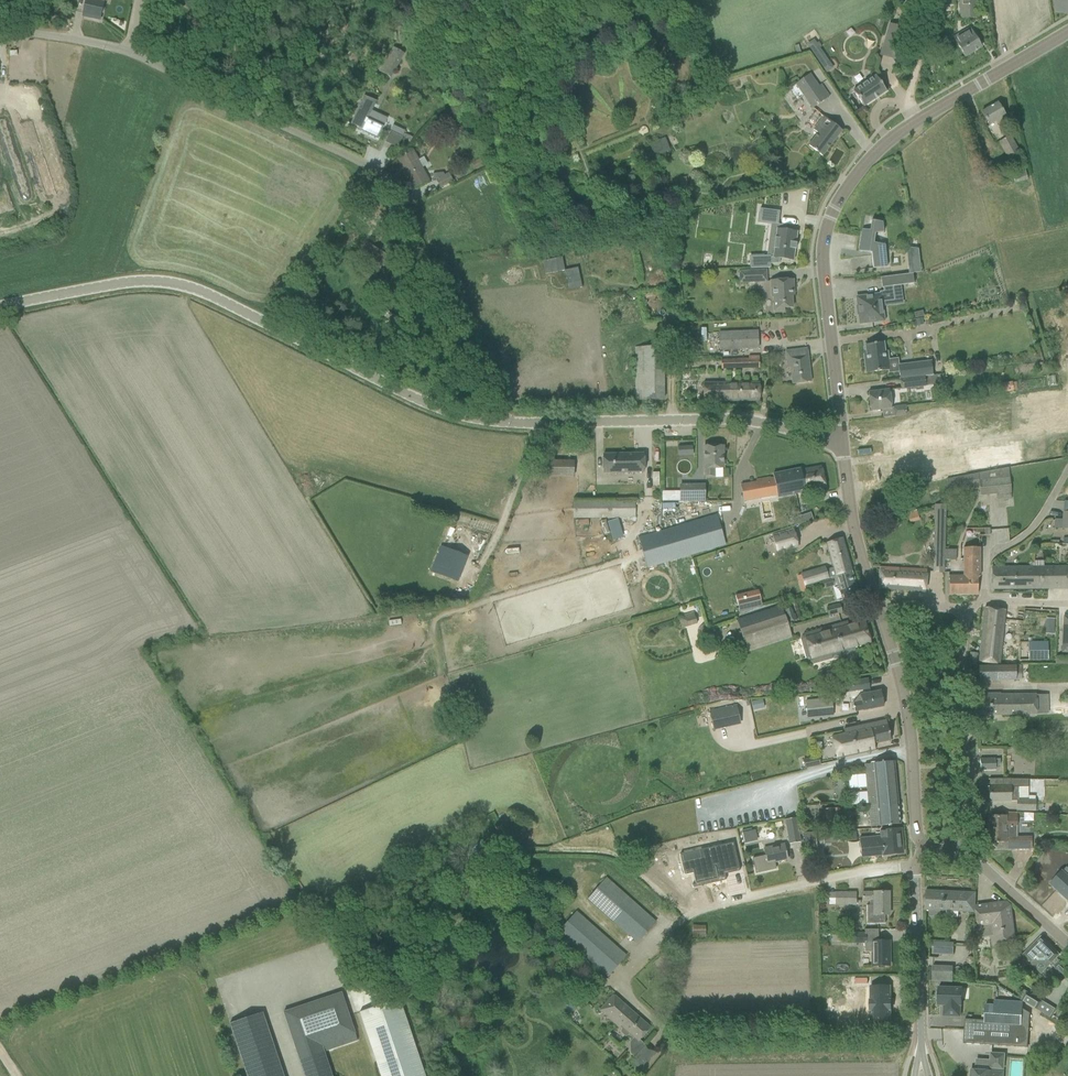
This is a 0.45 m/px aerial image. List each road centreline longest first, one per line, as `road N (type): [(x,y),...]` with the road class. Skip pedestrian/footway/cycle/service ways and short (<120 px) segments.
road 1 (unclassified): [(0,28),(131,52),(367,166),(388,187),(510,421)]
road 2 (unclassified): [(510,421),(398,390),(171,282),(143,279),(0,306)]
road 3 (tertiary): [(842,446),(821,259),(838,199),(912,122),(1067,28)]
road 4 (track): [(312,891),(382,920),(448,930),(471,918),(514,854),(586,847),(623,854),(687,915)]
road 5 (unclassified): [(842,446),(752,421),(510,421)]
road 6 (unclassified): [(627,995),(659,1025),(686,1035),(920,1033)]
road 7 (tertiary): [(927,848),(916,831),(903,685),(875,601)]
road 8 (residential): [(962,849),(963,612)]
road 9 (residential): [(687,915),(719,902),(914,868)]
road 10 (tertiary): [(920,1033),(914,868)]
road 11 (residential): [(987,600),(987,556),(1049,509),(1067,476)]
road 12 (tertiary): [(875,601),(842,446)]
road 13 (residential): [(1067,945),(962,849)]
road 14 (track): [(927,0),(895,135)]

